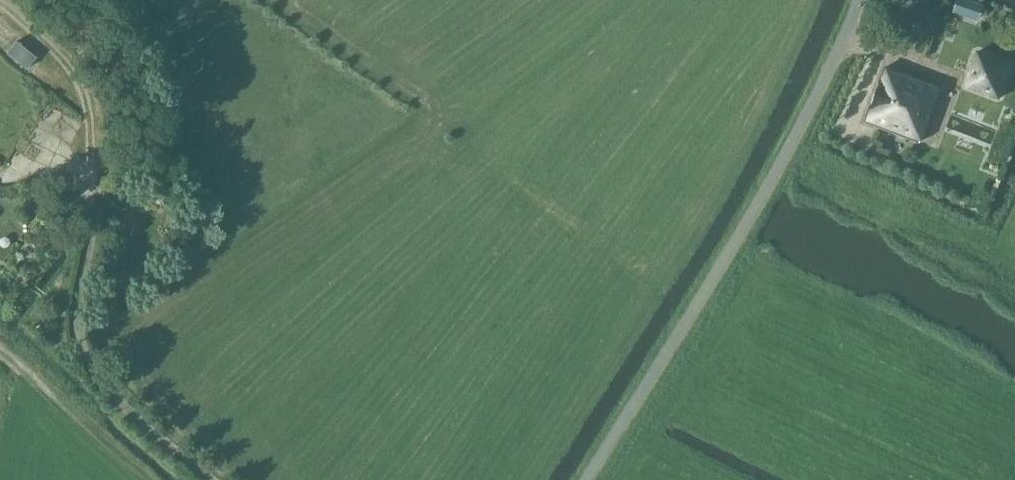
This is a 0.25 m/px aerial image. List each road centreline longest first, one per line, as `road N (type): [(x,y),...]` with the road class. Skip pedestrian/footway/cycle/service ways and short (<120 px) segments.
road 1 (track): [(0,4),(71,68),(88,108),(92,235),(80,343),(109,391),(211,479)]
road 2 (unclassified): [(859,0),(772,179),(587,479)]

